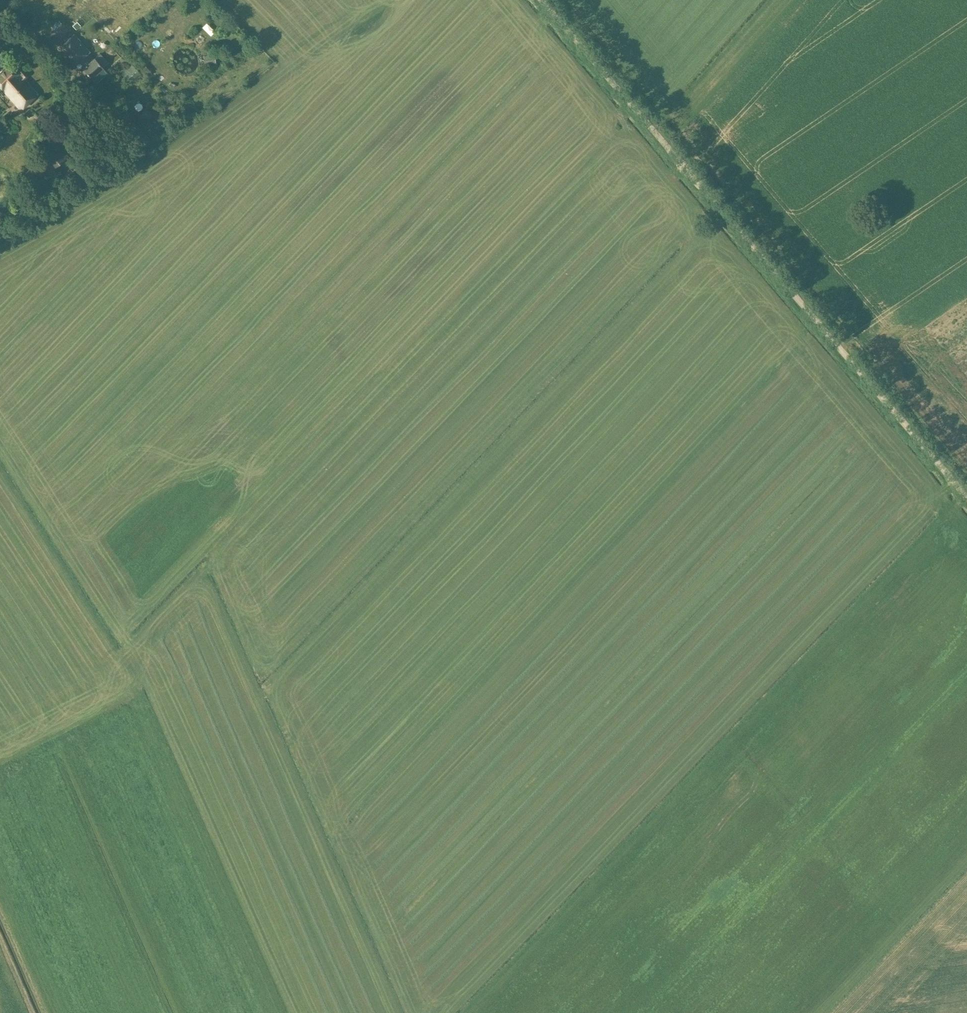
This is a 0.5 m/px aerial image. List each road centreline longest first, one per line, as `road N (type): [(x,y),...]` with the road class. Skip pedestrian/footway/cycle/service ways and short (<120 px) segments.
road 1 (unclassified): [(966,497),(543,0)]

